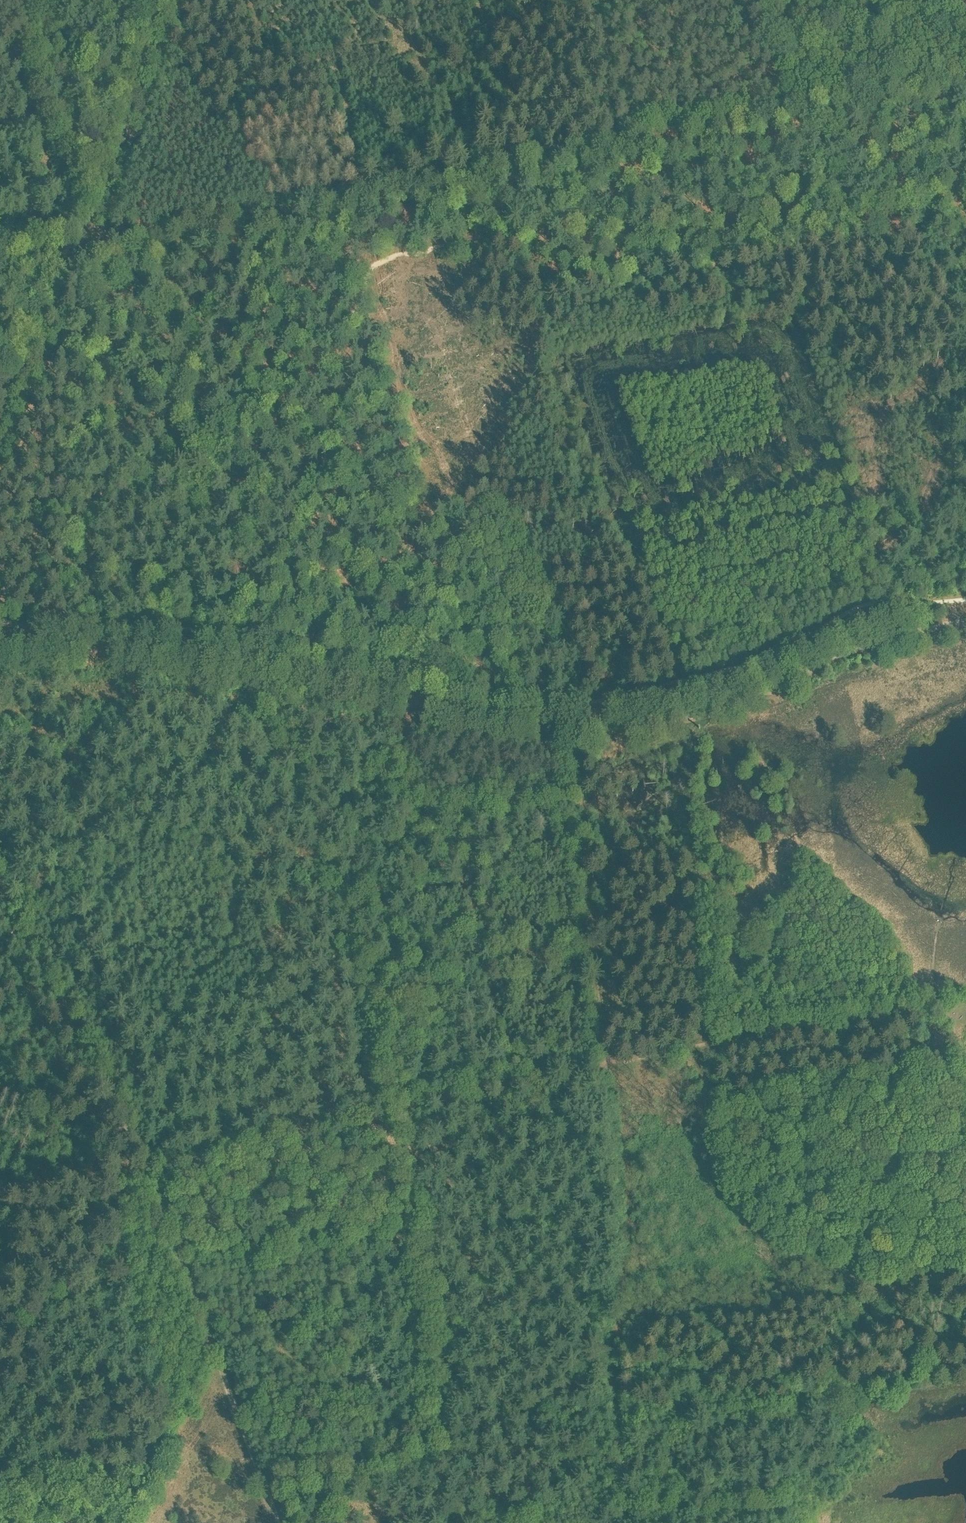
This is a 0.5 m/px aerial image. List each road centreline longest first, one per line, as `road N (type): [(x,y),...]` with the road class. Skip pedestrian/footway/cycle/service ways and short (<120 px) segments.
road 1 (unclassified): [(965,622),(858,648),(763,694),(682,720),(598,733),(541,729),(267,666),(138,651),(0,648)]
road 2 (track): [(395,1113),(651,1055),(950,1009)]
road 3 (track): [(0,899),(144,1169),(395,1113)]
road 4 (track): [(272,1522),(144,1169),(0,1202)]
road 5 (track): [(481,161),(965,69)]
road 6 (track): [(0,247),(481,161)]
road 7 (tertiary): [(0,404),(119,143),(162,0)]

